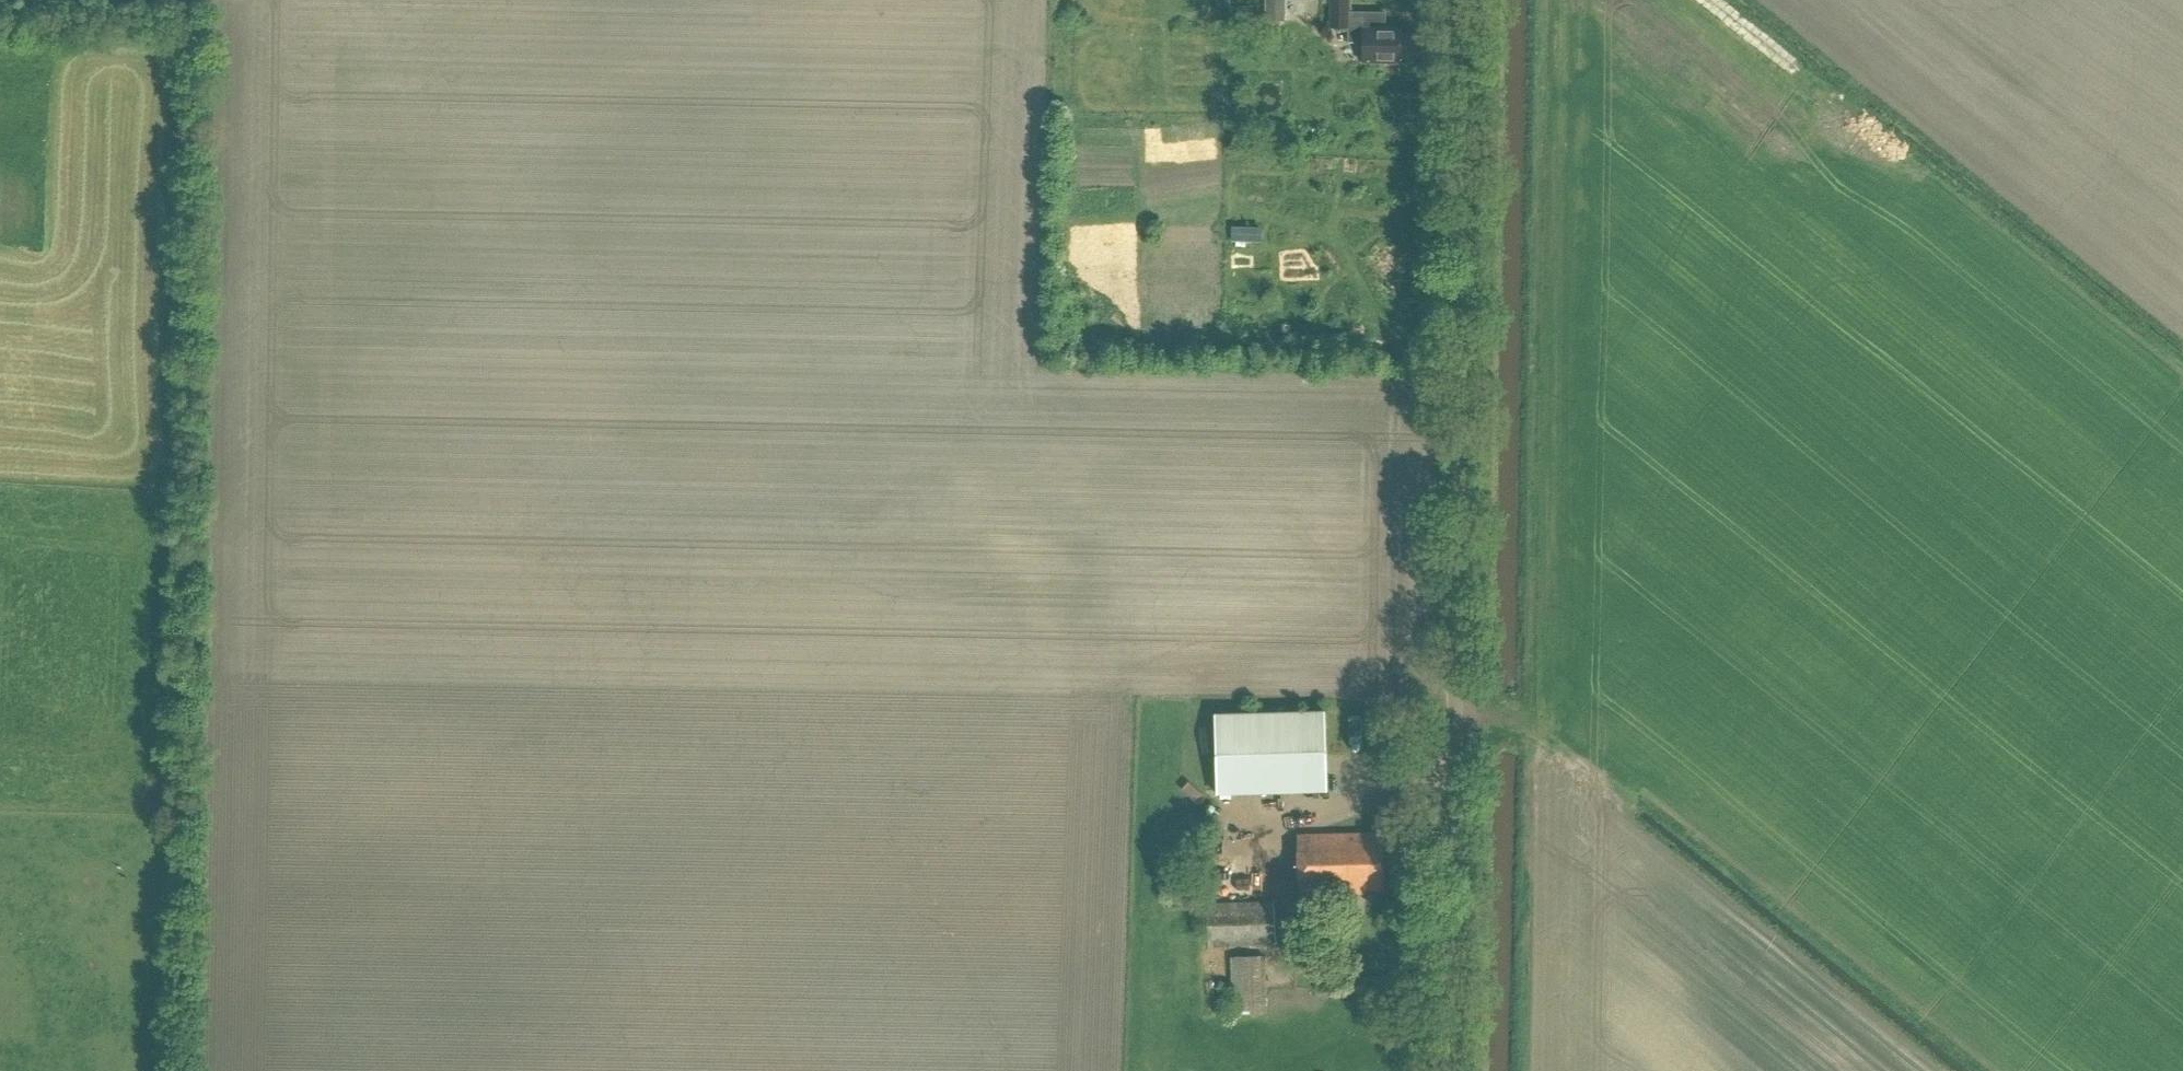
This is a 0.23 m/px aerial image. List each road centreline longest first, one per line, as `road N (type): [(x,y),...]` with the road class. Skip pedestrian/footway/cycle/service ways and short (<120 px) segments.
road 1 (unclassified): [(1461,1070),(1476,0)]

